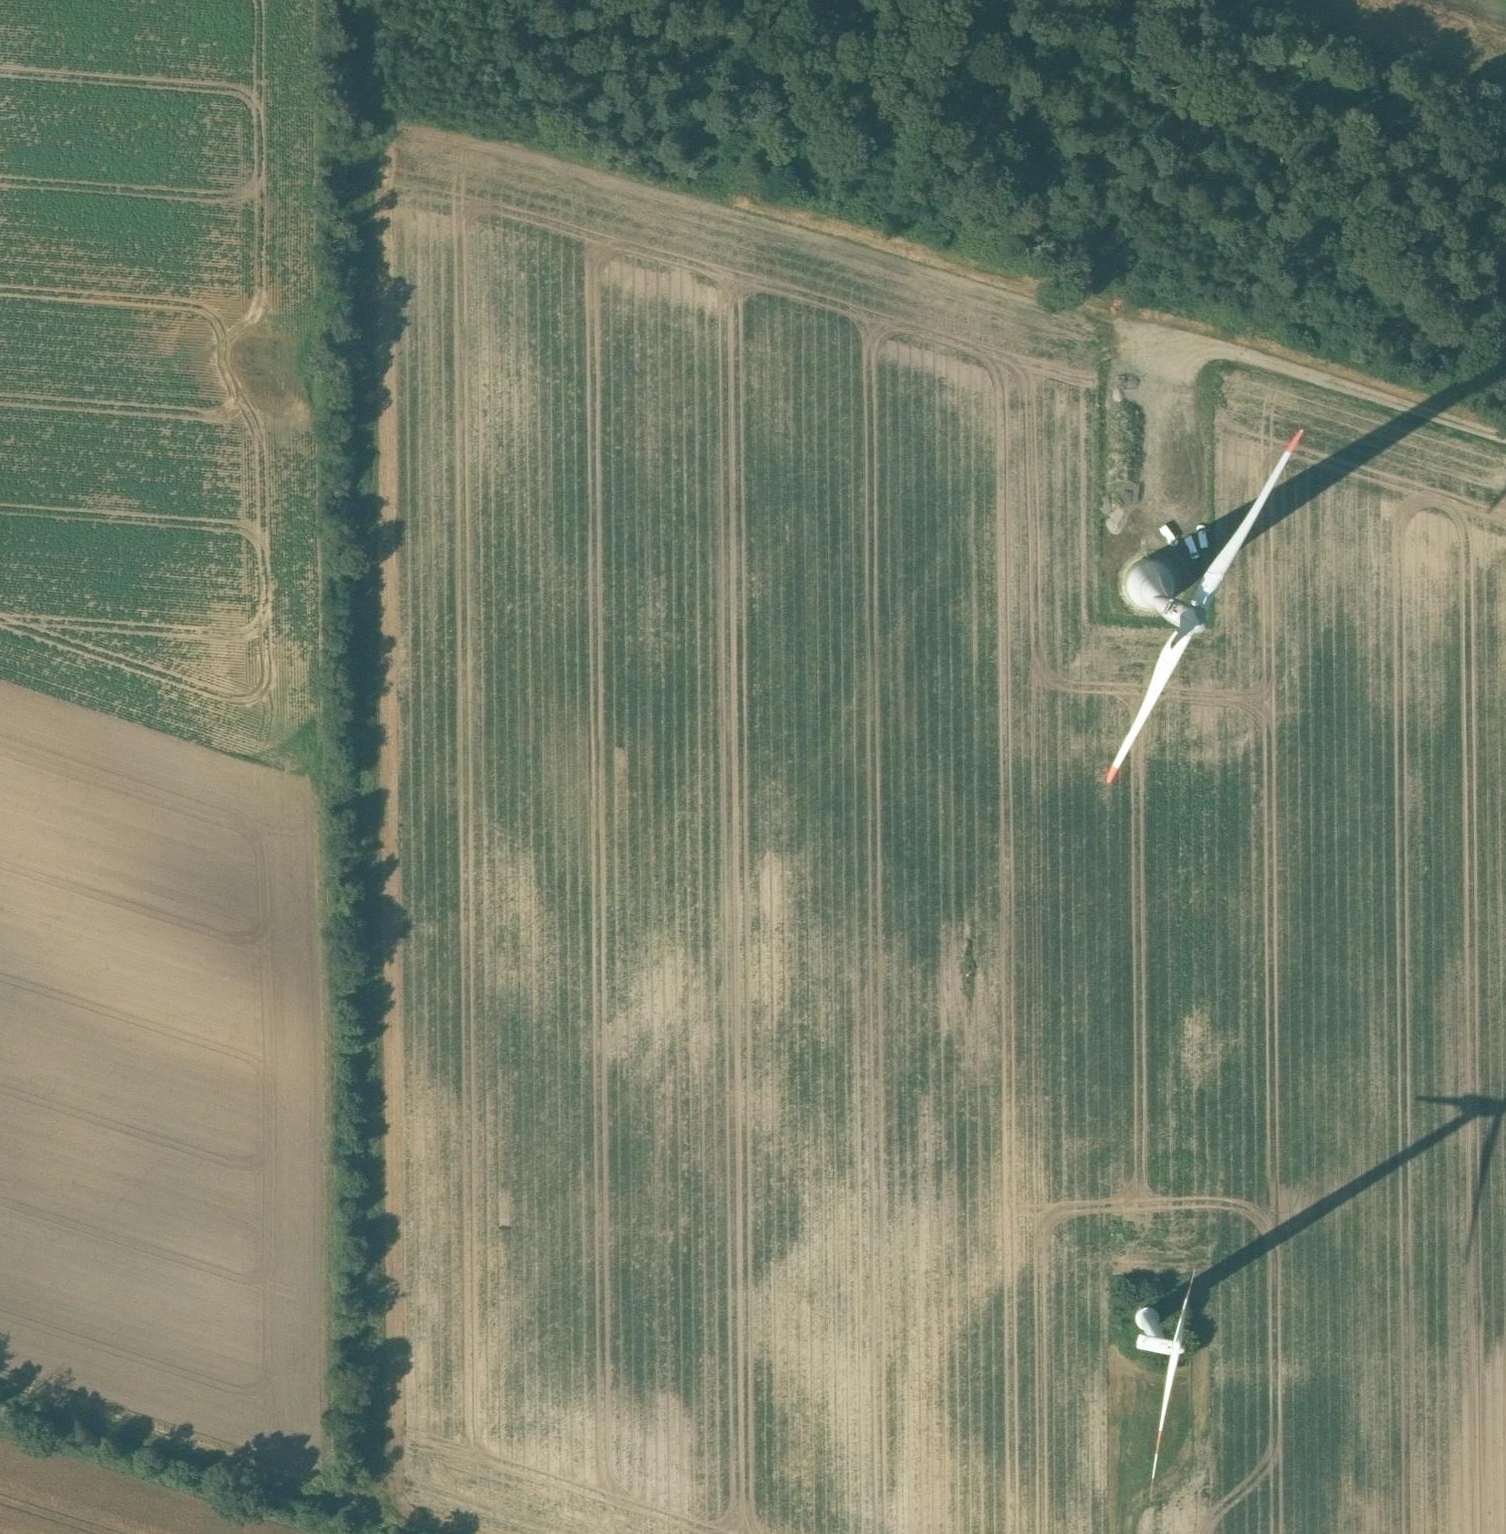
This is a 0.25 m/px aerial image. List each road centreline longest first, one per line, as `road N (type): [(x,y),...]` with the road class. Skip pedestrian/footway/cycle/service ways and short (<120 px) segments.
road 1 (track): [(742,200),(1505,436)]
road 2 (track): [(1148,585),(1151,322)]

